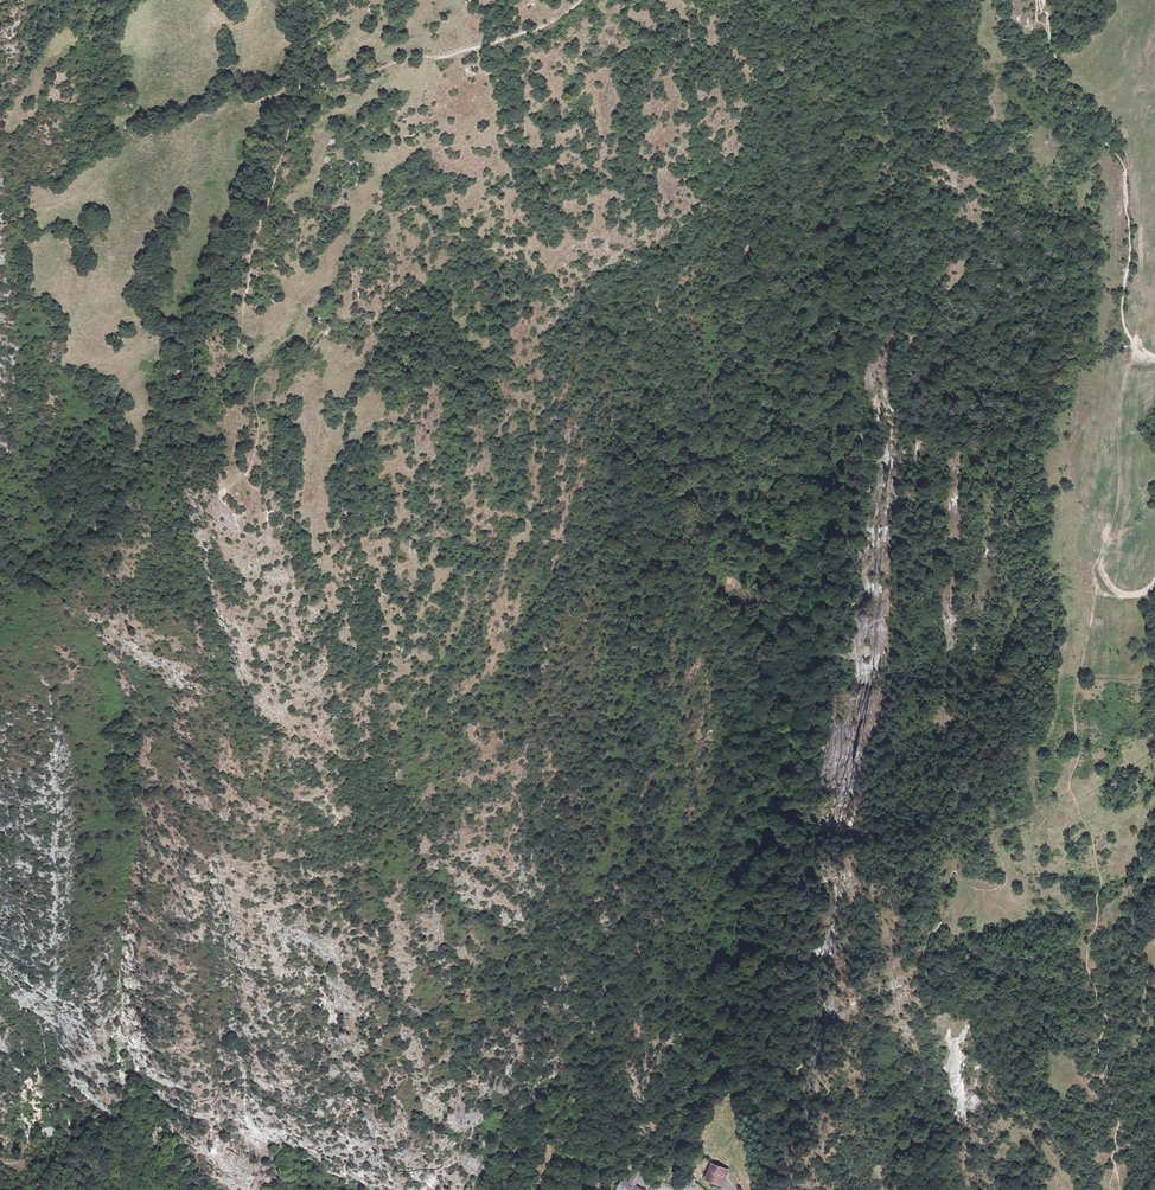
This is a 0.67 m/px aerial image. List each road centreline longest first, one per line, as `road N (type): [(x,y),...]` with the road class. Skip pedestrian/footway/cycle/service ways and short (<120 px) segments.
road 1 (track): [(582,0),(521,34),(302,89)]

